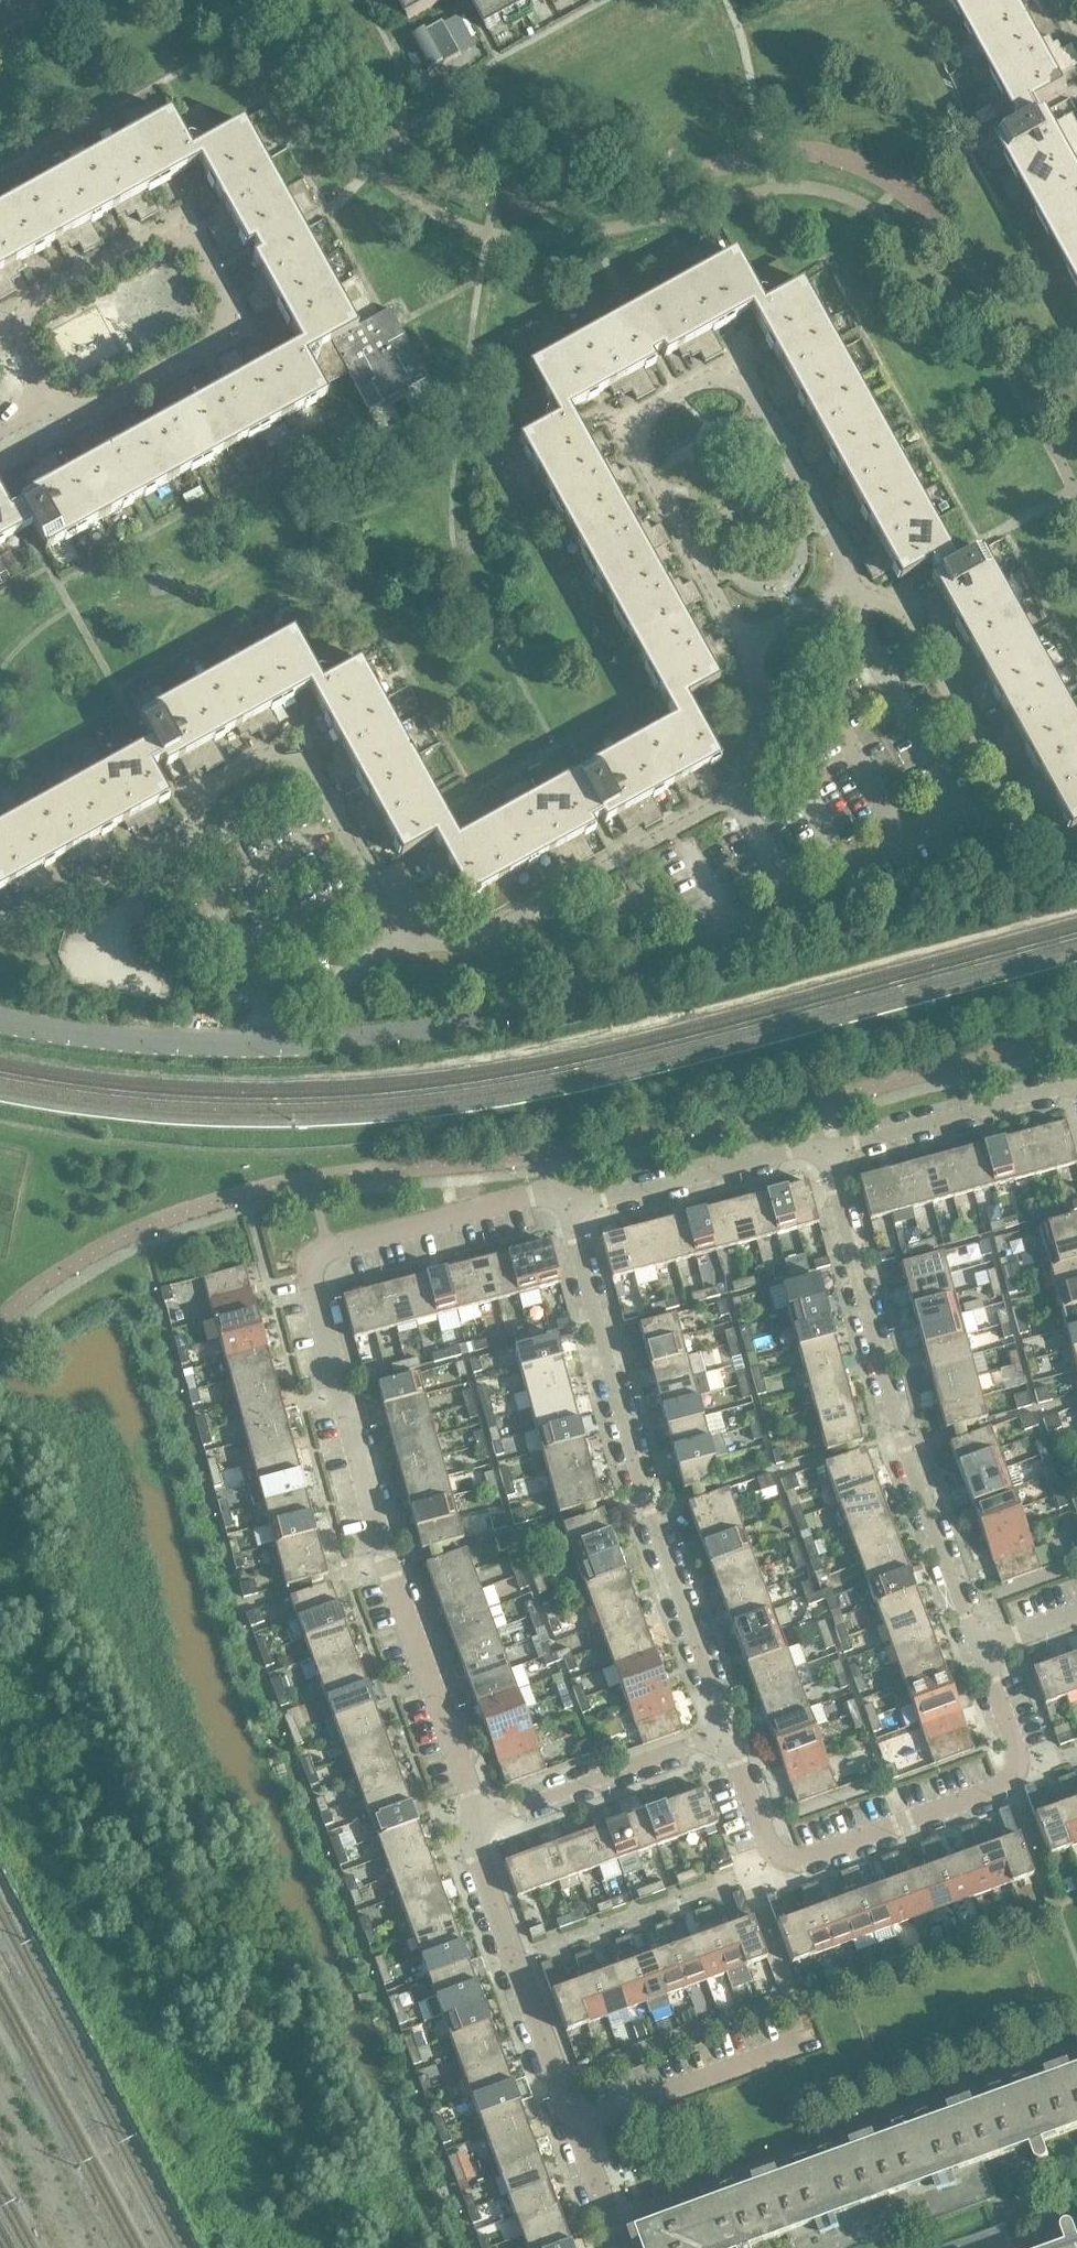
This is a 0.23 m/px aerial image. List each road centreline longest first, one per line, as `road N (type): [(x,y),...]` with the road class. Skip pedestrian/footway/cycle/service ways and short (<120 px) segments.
road 1 (residential): [(473,1824),(471,1793),(390,1568),(308,1274),(331,1247),(530,1194),(568,1200)]
road 2 (residential): [(369,883),(404,944),(446,942),(736,795),(767,690),(744,639)]
road 3 (residential): [(744,639),(643,459),(639,429),(679,394),(723,377),(747,386),(843,555),(843,582)]
road 4 (residential): [(568,1200),(642,1494),(729,1731)]
road 5 (residential): [(824,1150),(904,1450),(977,1648)]
road 6 (residential): [(53,402),(89,415),(219,343),(226,317),(184,241),(168,234),(147,236),(36,297),(19,332)]
road 7 (residential): [(619,2247),(478,1861),(473,1824)]
road 8 (residential): [(272,1043),(446,1029),(614,984),(686,952)]
road 9 (residential): [(1017,1768),(1013,1783),(799,1859),(767,1843),(729,1731)]
road 10 (residential): [(843,582),(902,609),(1024,832)]
road 11 (residential): [(0,1019),(82,1033),(272,1043)]
road 12 (residential): [(729,1731),(473,1824)]
road 13 (residential): [(568,1200),(597,1202),(801,1148),(824,1150)]
road 14 (residential): [(824,1150),(1076,1089)]
road 15 (residential): [(177,841),(224,780),(290,754),(304,762),(339,826)]
road 16 (residential): [(272,1043),(273,1014),(177,841)]
road 17 (residential): [(0,926),(31,919),(177,841)]
road 18 (residential): [(977,1648),(1017,1768)]

